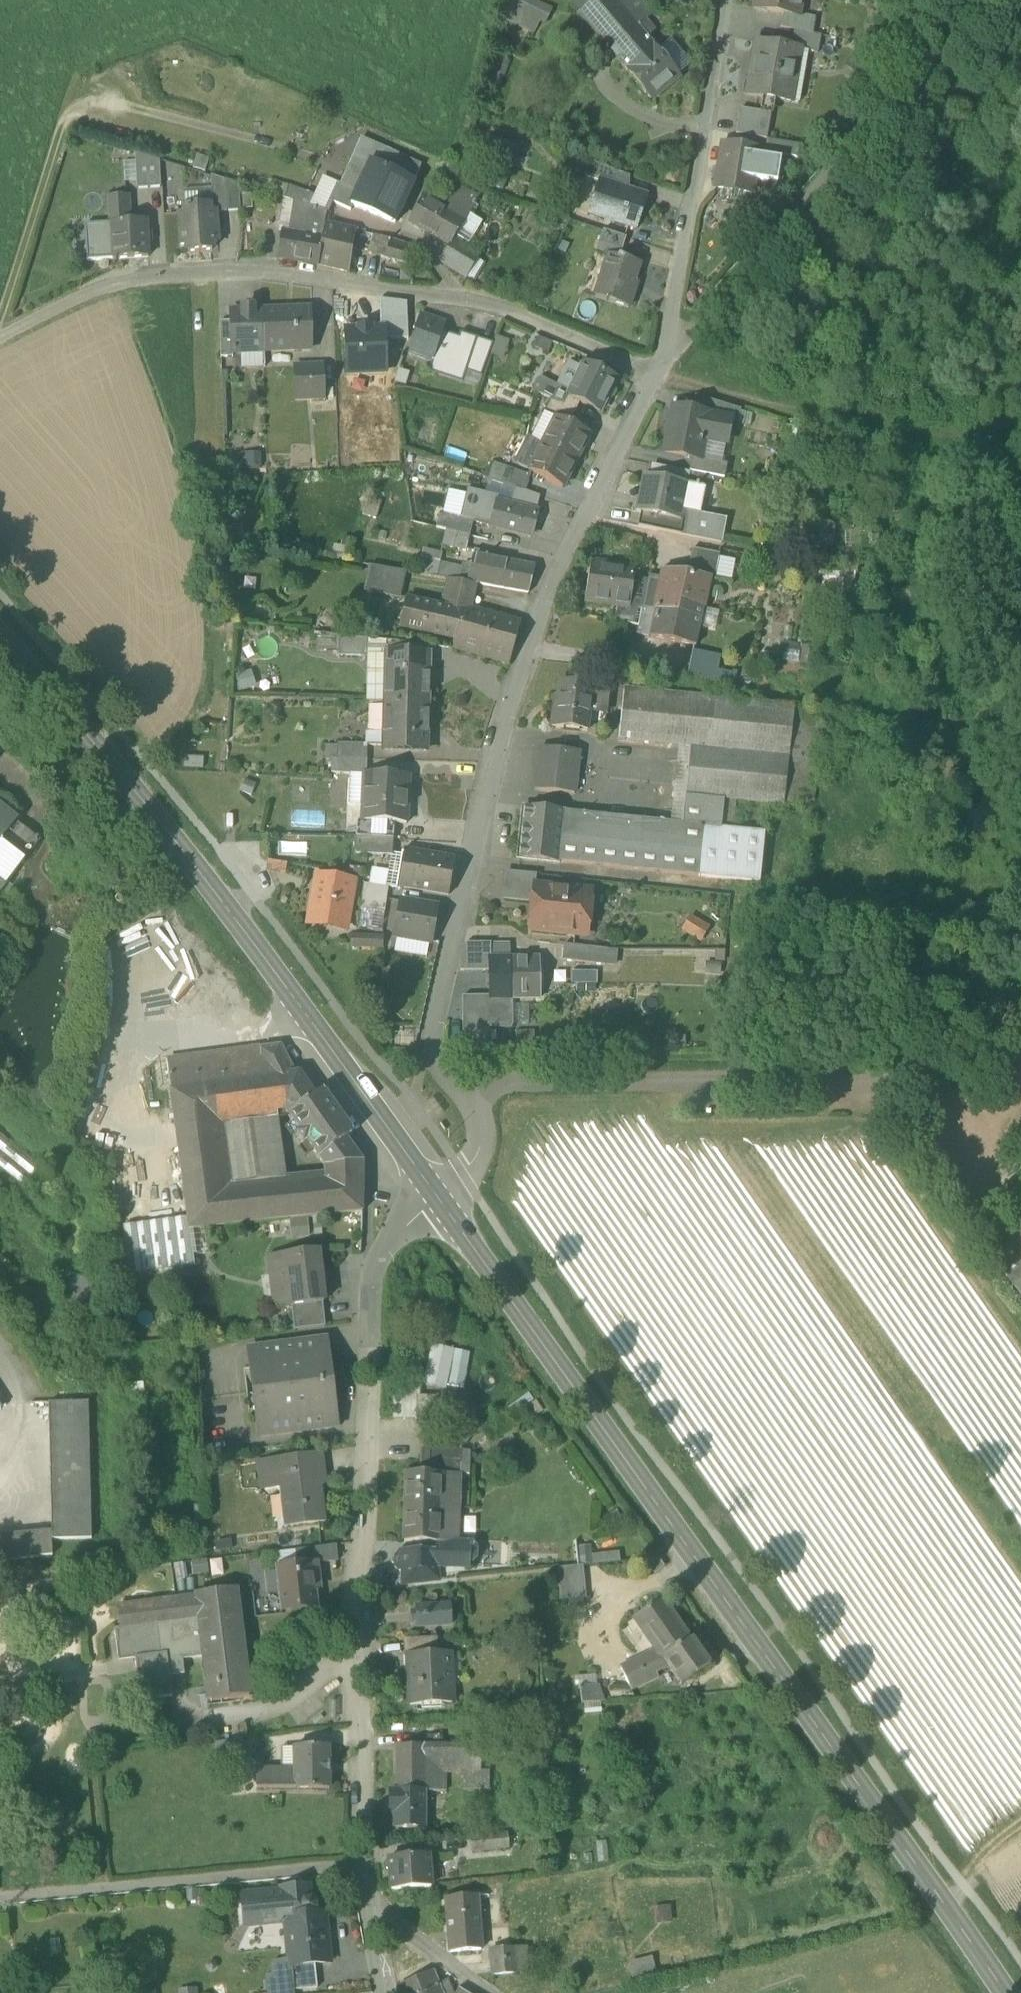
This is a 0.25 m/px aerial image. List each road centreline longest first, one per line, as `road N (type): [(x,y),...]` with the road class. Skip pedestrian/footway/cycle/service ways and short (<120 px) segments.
road 1 (secondary): [(437,1198),(1003,1992)]
road 2 (unclassified): [(659,374),(548,592),(498,728),(432,1036),(439,1066),(473,1103),(484,1137),(465,1176),(437,1198)]
road 3 (secondary): [(0,640),(284,985),(437,1198)]
road 4 (residential): [(437,1198),(374,1258),(360,1865)]
road 5 (residential): [(659,374),(512,311),(259,270),(131,280),(0,338)]
road 6 (unclassified): [(993,0),(666,359)]
road 7 (track): [(659,374),(830,429),(899,423),(1020,472)]
road 8 (residential): [(666,359),(723,0)]
road 9 (residential): [(360,1865),(0,1896)]
road 10 (residential): [(368,1899),(489,1992)]

